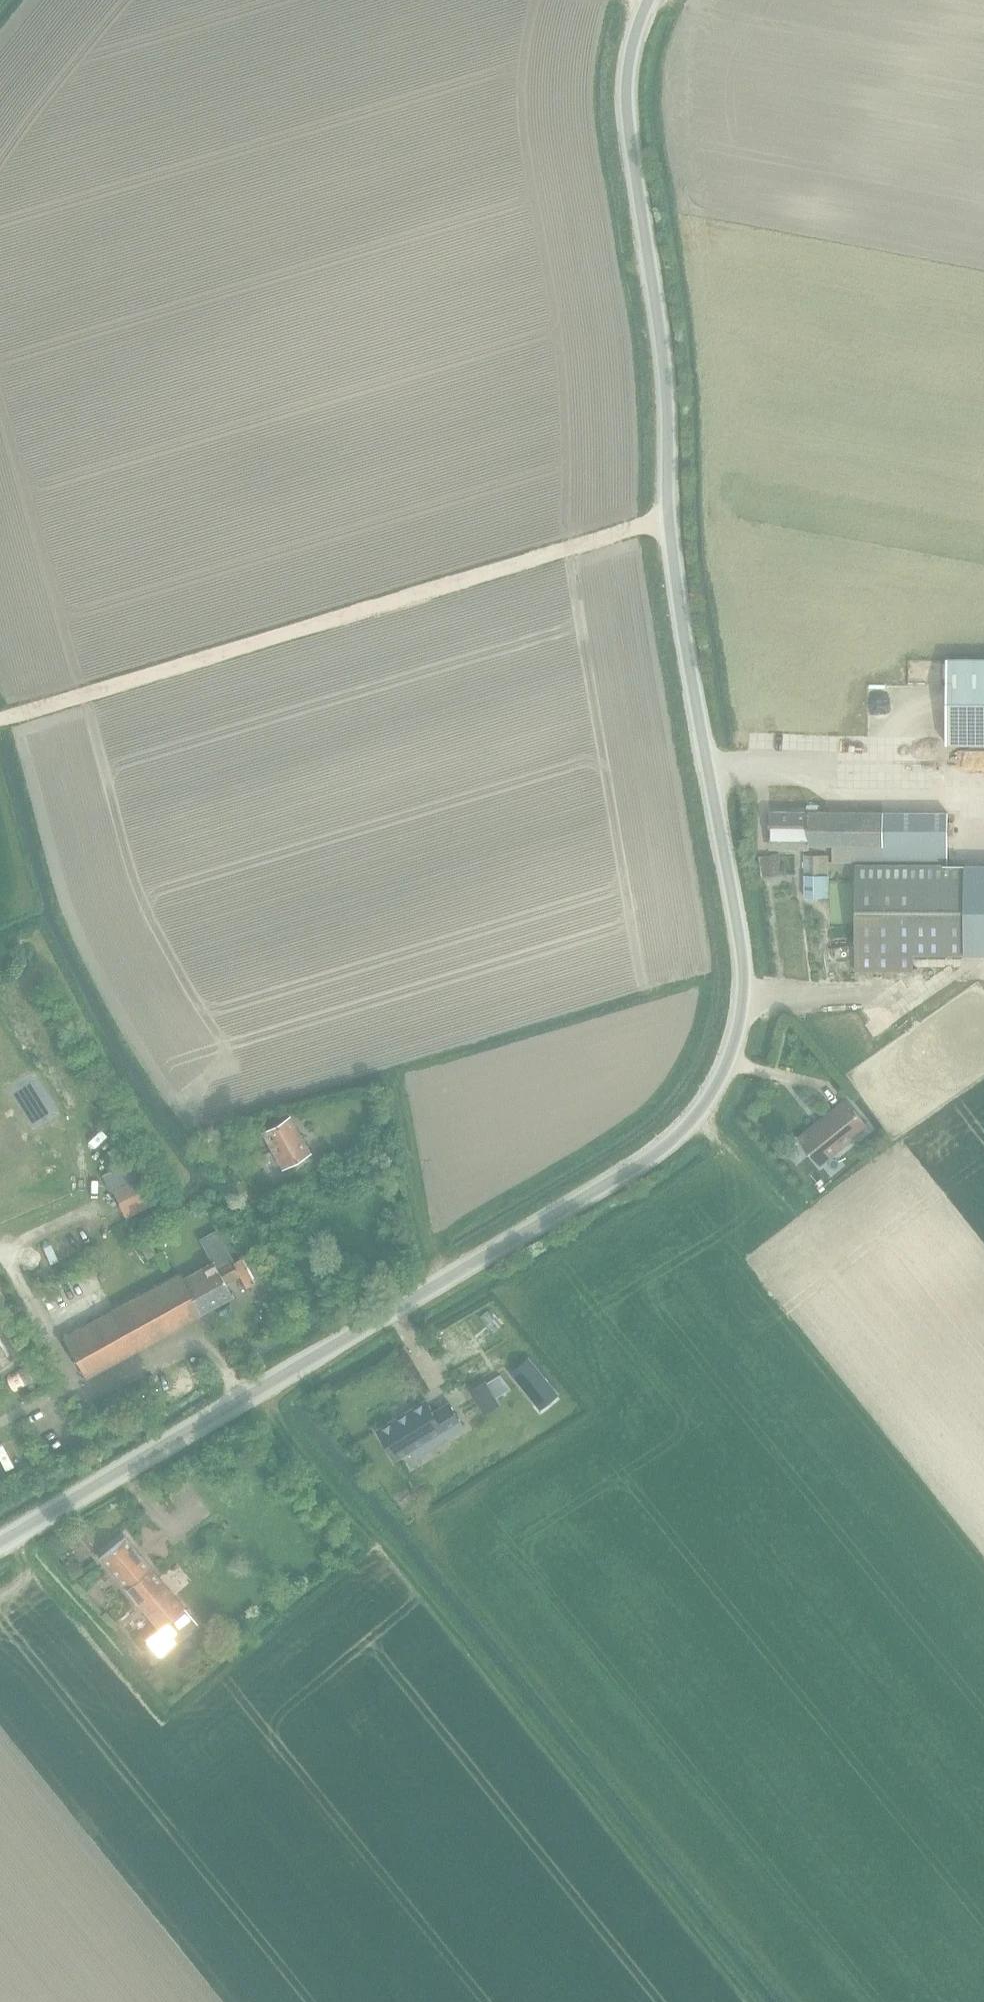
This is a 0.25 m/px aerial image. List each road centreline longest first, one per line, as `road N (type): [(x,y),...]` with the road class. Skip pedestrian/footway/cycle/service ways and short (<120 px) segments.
road 1 (unclassified): [(0,1542),(605,1183),(672,1136),(709,1099),(735,1045),(743,974),(667,521),(659,332),(628,135),(633,33),(650,0)]

